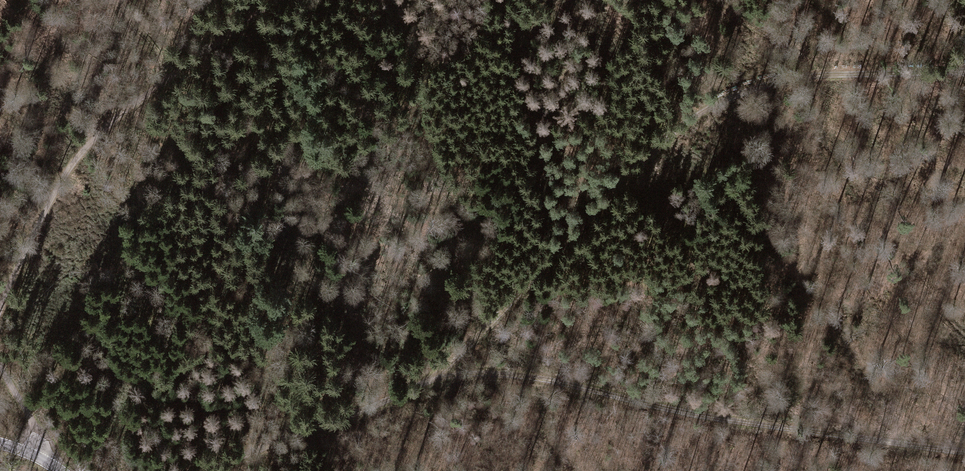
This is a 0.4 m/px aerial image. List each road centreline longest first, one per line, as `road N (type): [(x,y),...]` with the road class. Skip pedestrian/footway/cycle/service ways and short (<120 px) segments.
road 1 (track): [(964,449),(695,414),(545,380),(436,371),(206,470)]
road 2 (track): [(436,371),(725,100),(789,77),(964,74)]
road 3 (track): [(0,304),(52,194),(124,108),(271,0)]

